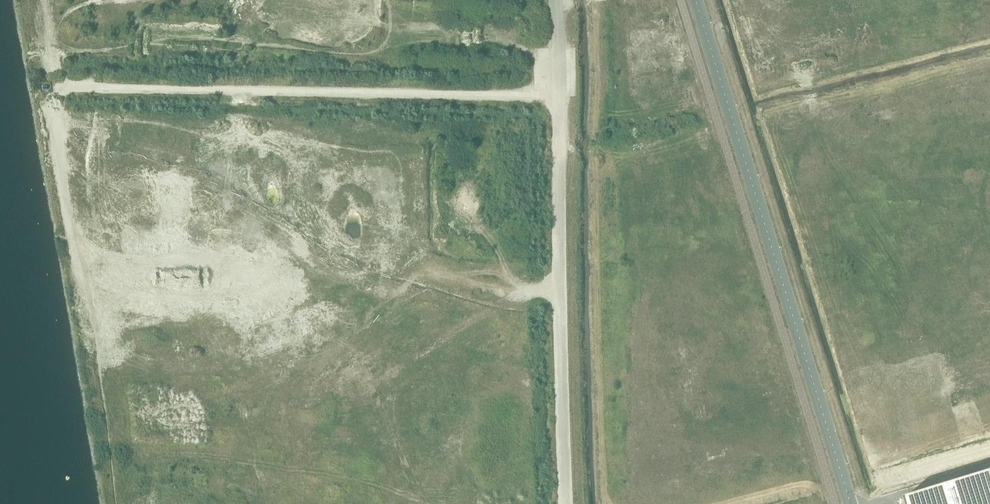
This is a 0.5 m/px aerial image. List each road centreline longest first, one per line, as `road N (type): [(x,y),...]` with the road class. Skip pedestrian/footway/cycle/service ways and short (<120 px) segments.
road 1 (unclassified): [(698,0),(853,503)]
road 2 (unclassified): [(566,503),(557,0)]
road 3 (track): [(62,87),(561,97)]
road 4 (track): [(62,87),(57,128),(97,331),(119,503)]

